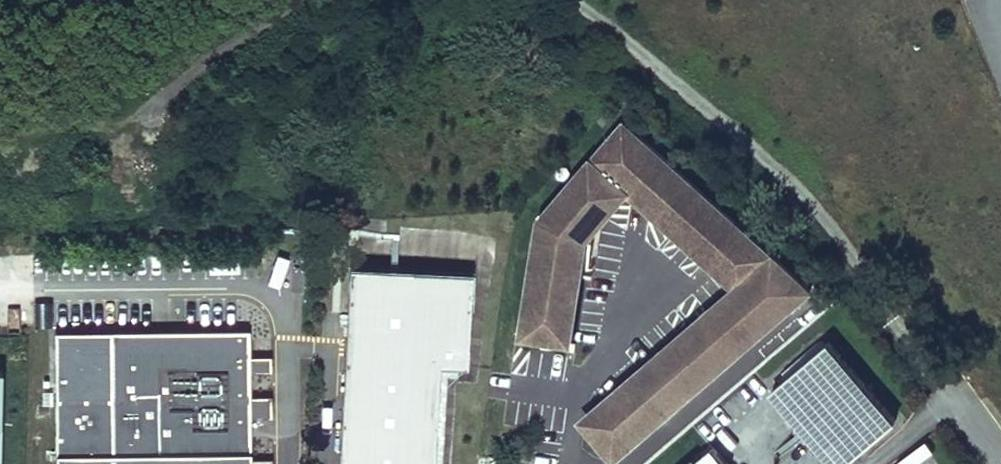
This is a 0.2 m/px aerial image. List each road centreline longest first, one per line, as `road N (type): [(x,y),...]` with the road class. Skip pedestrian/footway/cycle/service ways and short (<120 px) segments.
road 1 (track): [(568,0),(801,195),(966,412)]

